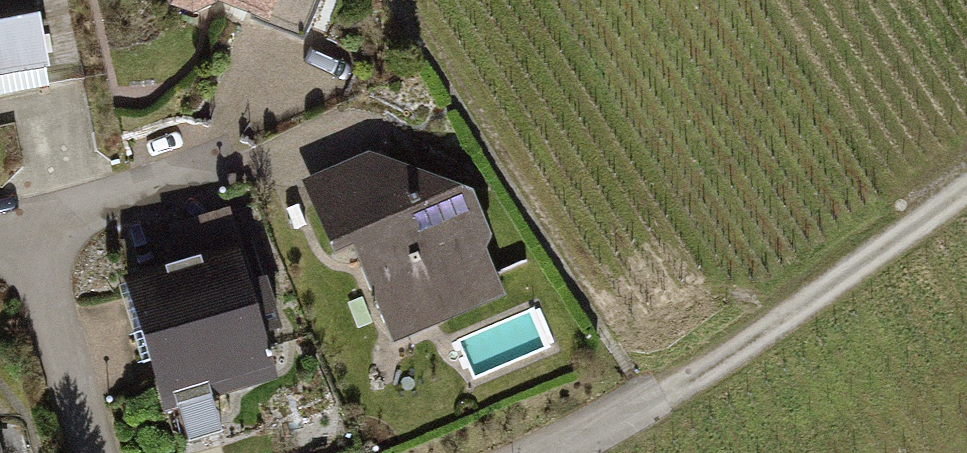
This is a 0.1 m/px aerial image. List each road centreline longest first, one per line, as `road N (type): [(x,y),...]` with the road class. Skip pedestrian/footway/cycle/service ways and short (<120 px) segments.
road 1 (track): [(654,396),(966,188)]
road 2 (residential): [(20,216),(354,115)]
road 3 (residential): [(20,216),(91,452)]
road 4 (residential): [(654,396),(535,452)]

